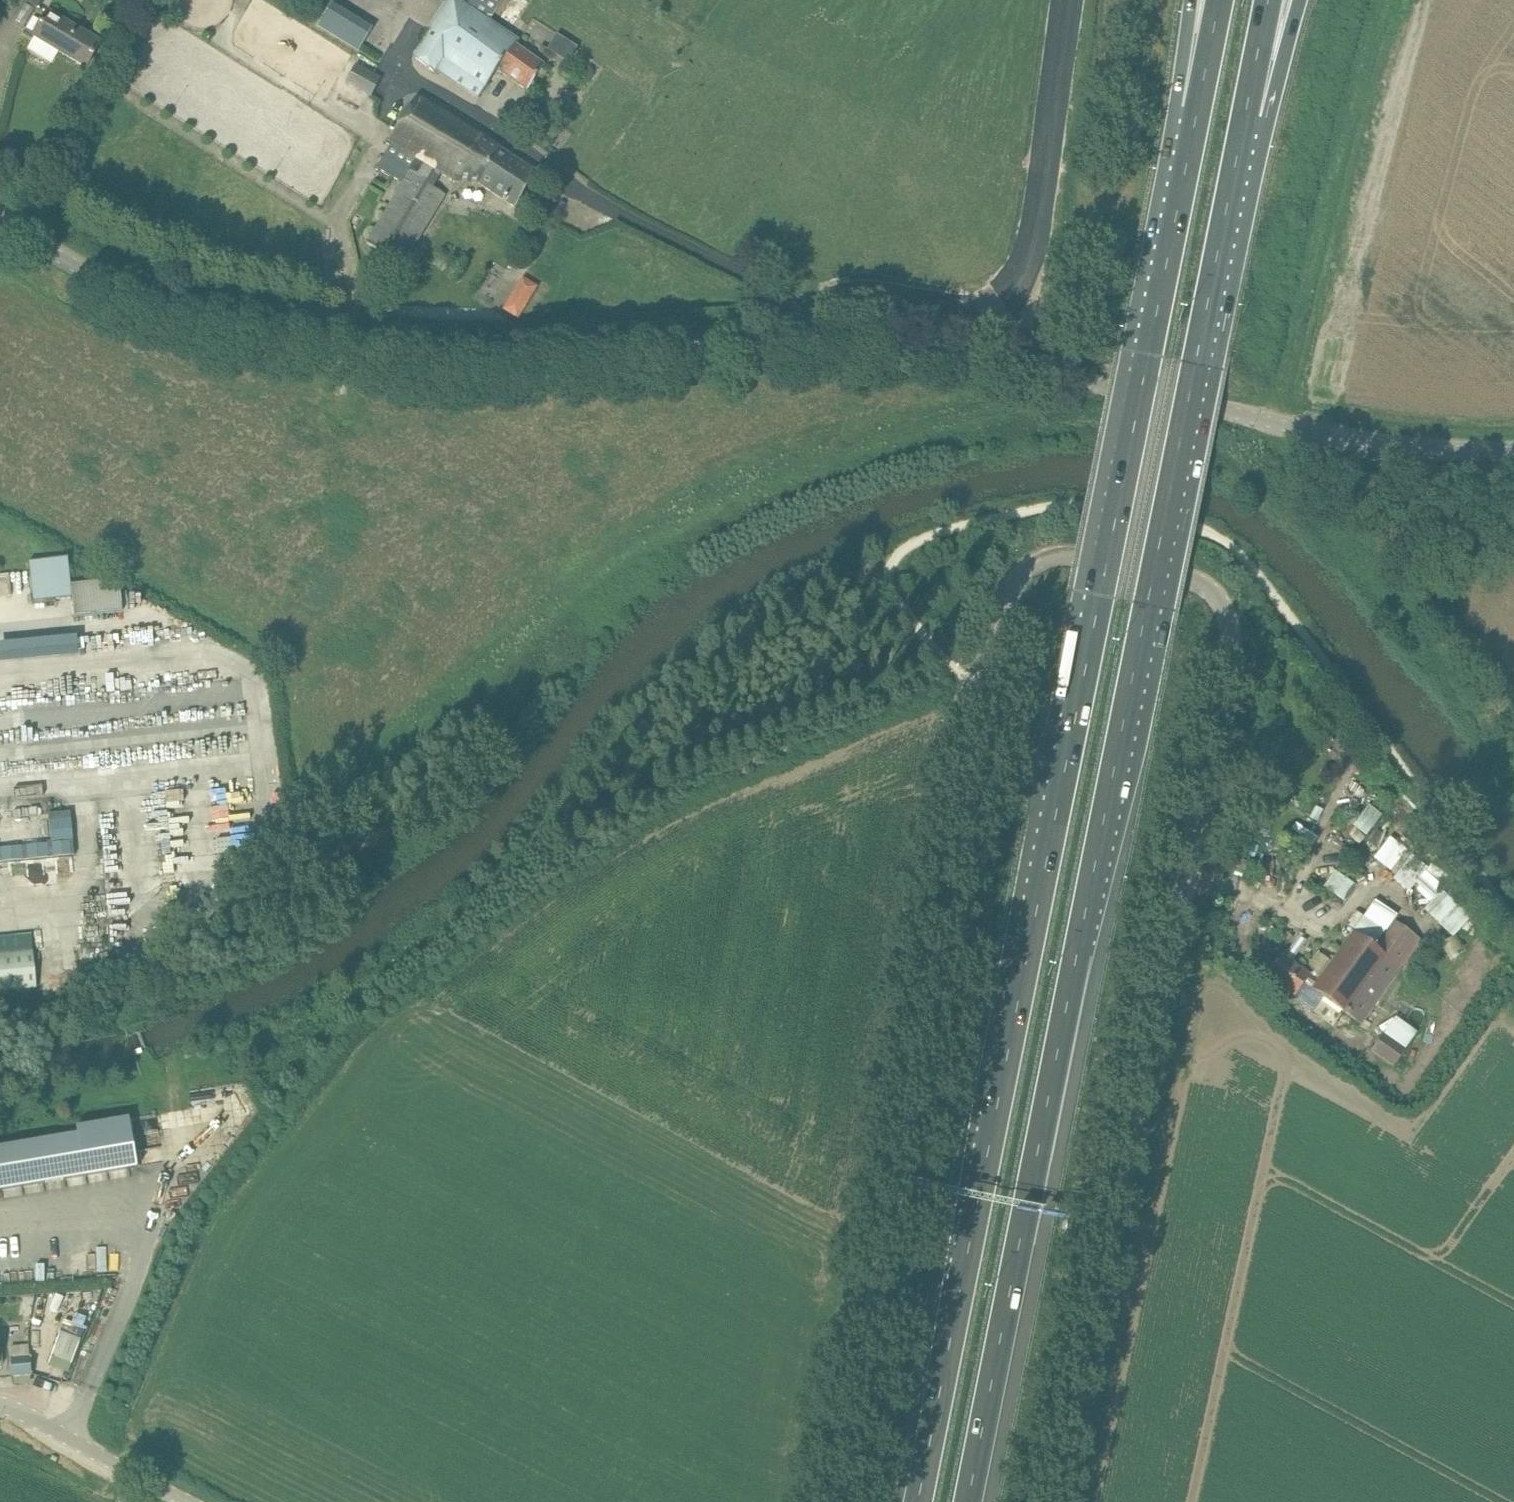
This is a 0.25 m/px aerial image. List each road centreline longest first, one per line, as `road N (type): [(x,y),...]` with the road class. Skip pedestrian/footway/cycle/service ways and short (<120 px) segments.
road 1 (unclassified): [(836,1501),(1011,591),(1028,563),(1069,554),(1208,585),(1227,620),(1231,655),(1059,1501)]
road 2 (motorway): [(1195,110),(916,1501)]
road 3 (motorway): [(964,1501),(1241,118)]
road 4 (tertiary): [(1324,432),(873,347),(483,359),(388,354),(236,326),(153,300),(0,218)]
road 5 (unclassified): [(0,1412),(177,1501)]
road 6 (tertiary): [(1324,432),(1513,450)]
road 7 (motorway): [(1241,118),(1285,0)]

